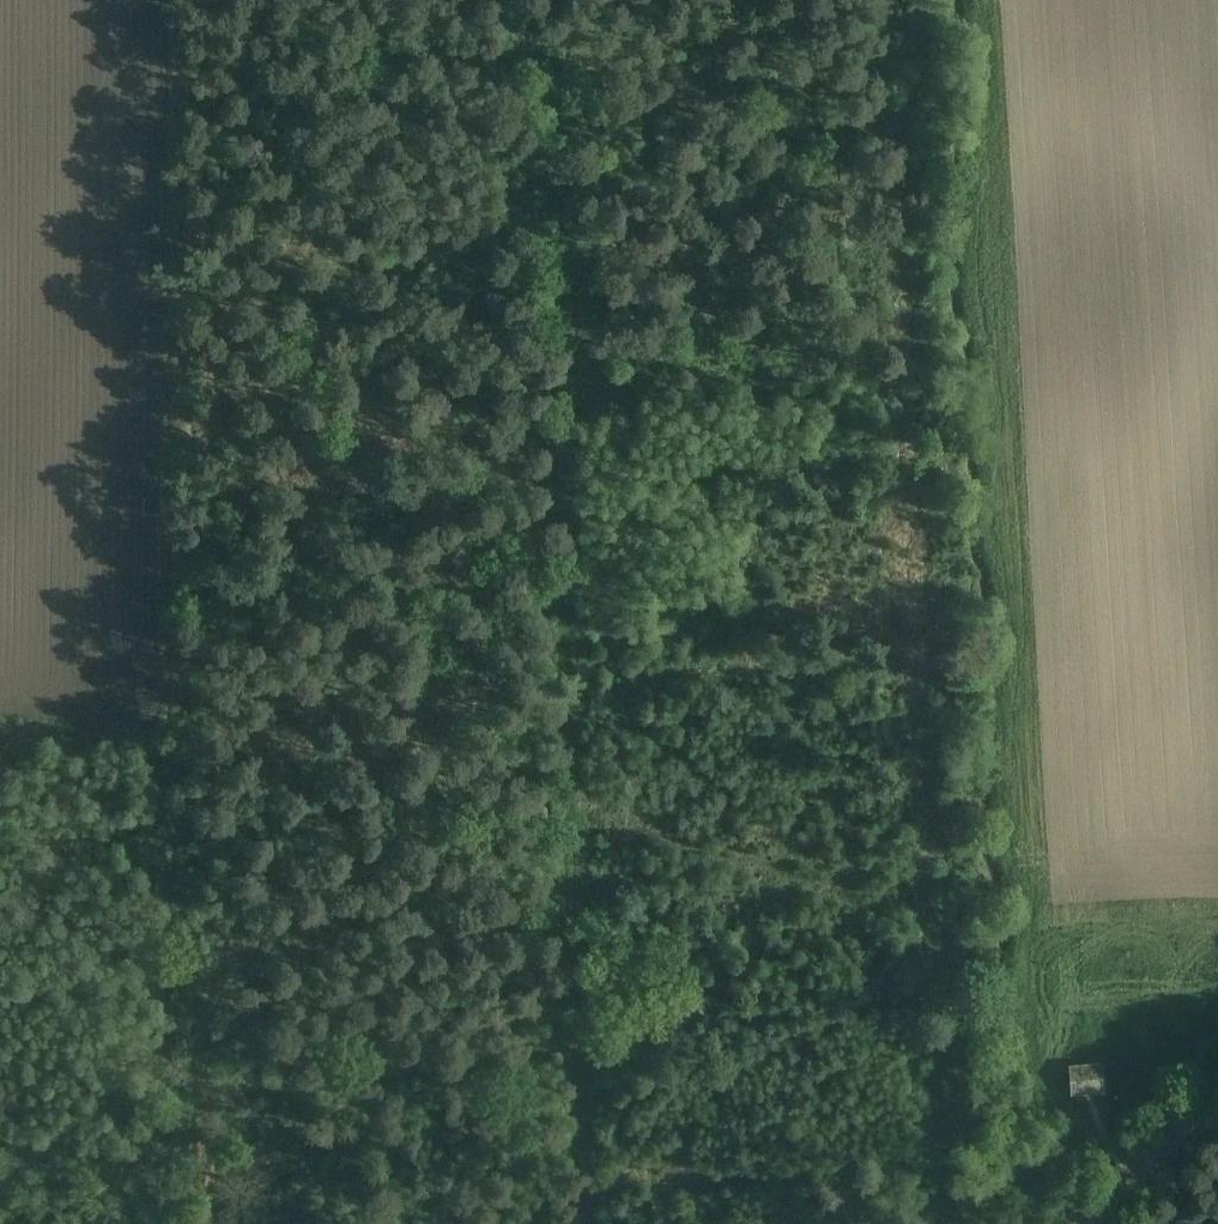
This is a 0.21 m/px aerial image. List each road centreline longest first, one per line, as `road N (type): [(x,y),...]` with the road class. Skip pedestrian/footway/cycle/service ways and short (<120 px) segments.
road 1 (track): [(587,1223),(547,0)]
road 2 (unclassified): [(1217,1099),(1093,1223)]

